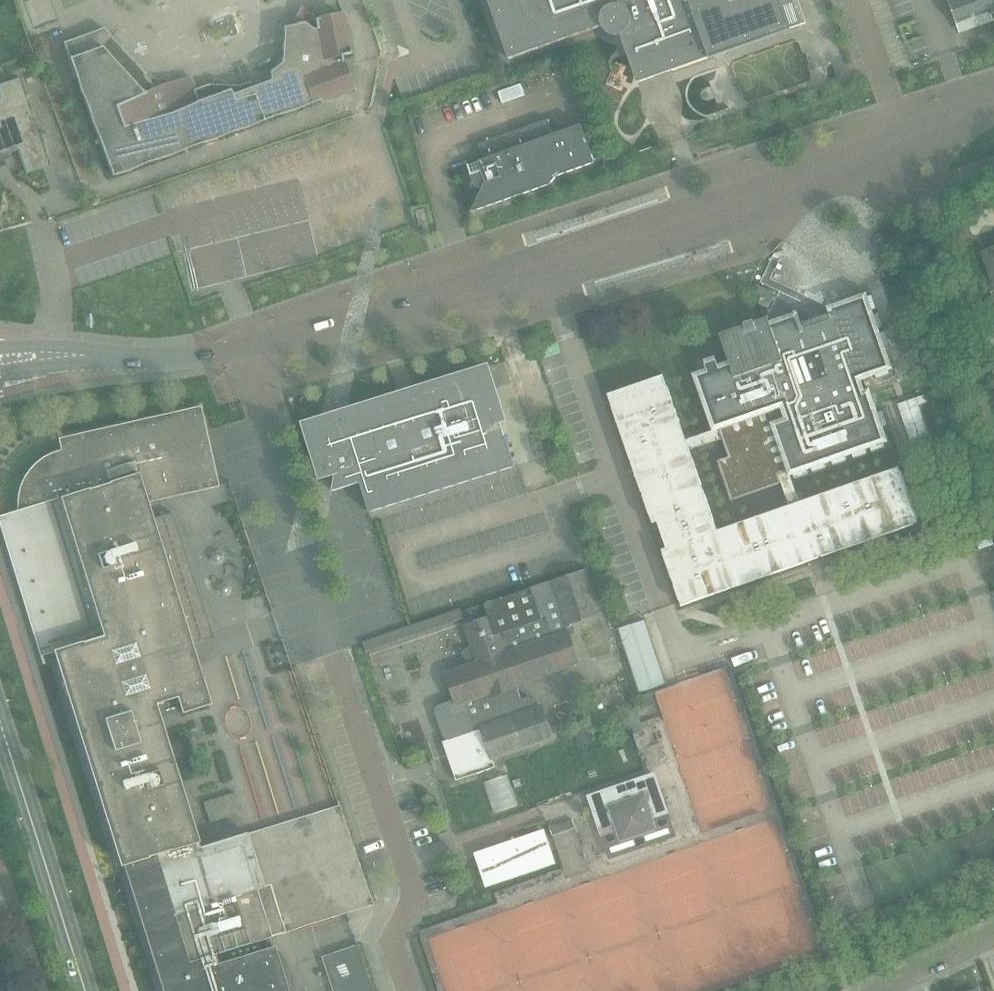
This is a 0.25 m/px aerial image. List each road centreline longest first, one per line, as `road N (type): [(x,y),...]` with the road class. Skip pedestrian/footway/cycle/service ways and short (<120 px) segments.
road 1 (tertiary): [(240,350),(542,269),(906,145)]
road 2 (residential): [(240,350),(410,879),(394,947),(409,990)]
road 3 (secondary): [(85,990),(0,726)]
road 4 (tertiary): [(83,355),(240,350)]
road 5 (residential): [(855,0),(906,145)]
road 6 (residential): [(878,990),(993,934)]

